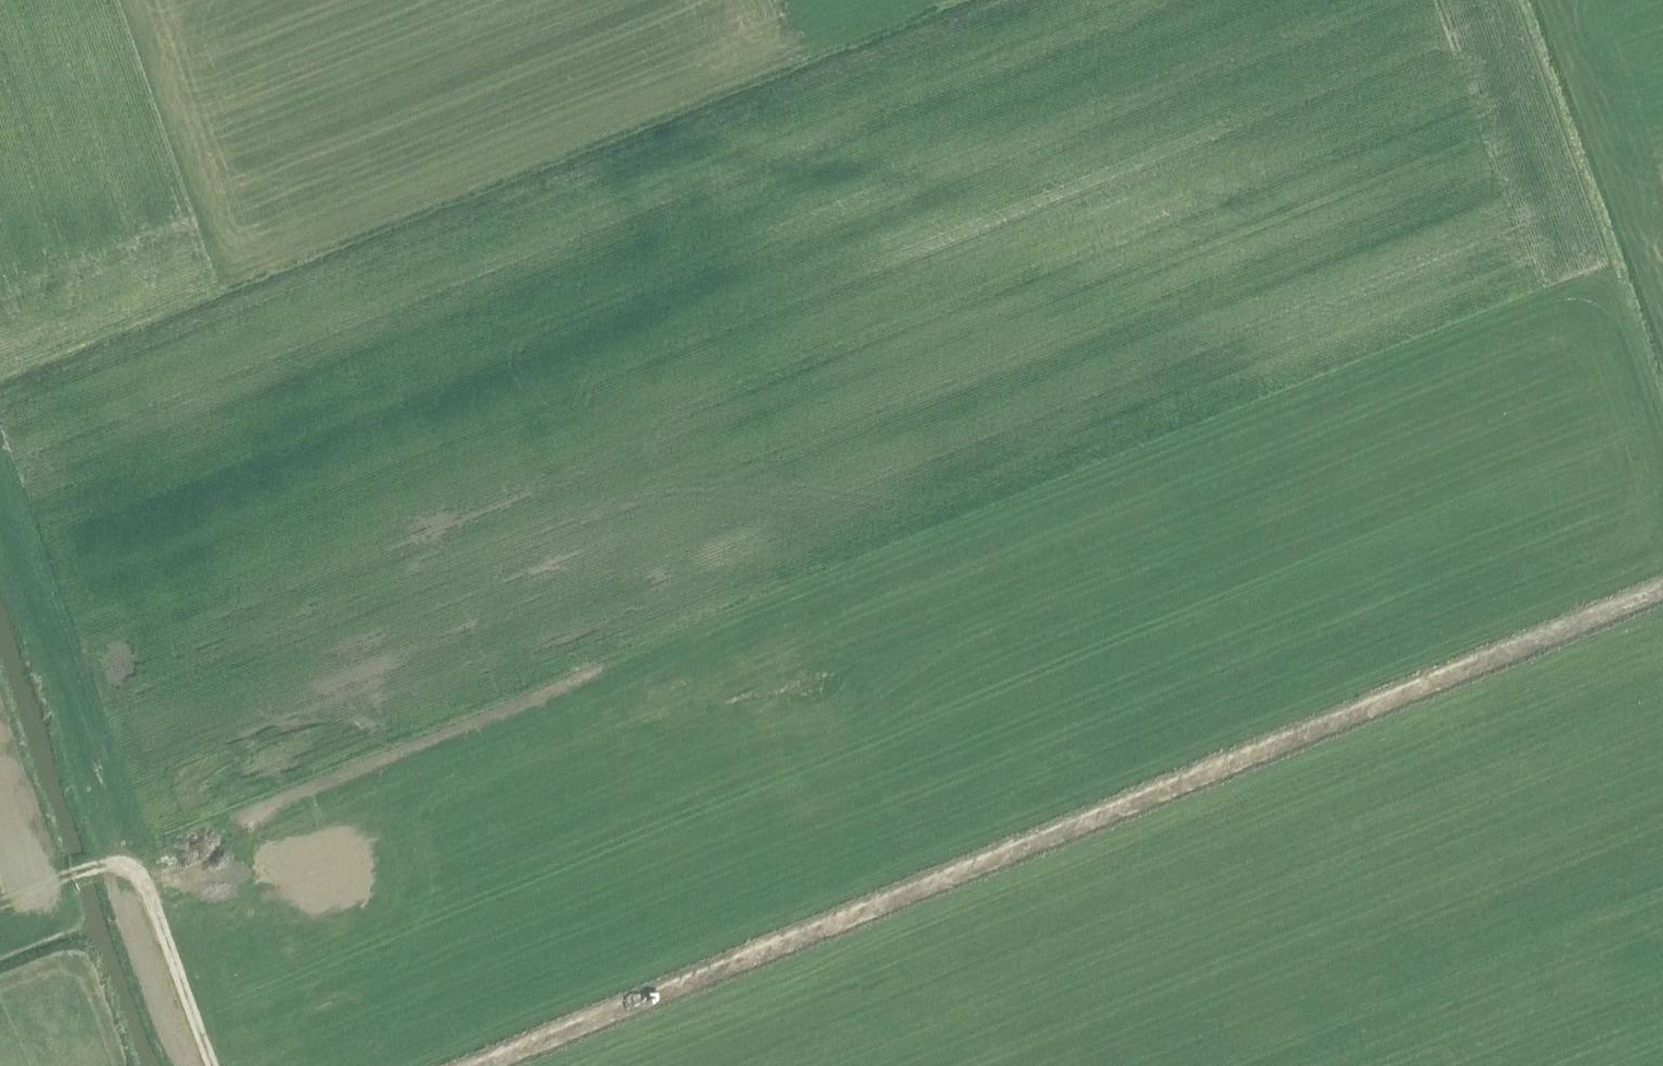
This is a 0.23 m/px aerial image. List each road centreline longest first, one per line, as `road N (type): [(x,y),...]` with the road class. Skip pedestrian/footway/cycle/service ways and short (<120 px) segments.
road 1 (track): [(489,1065),(1662,588)]
road 2 (track): [(214,1065),(129,858),(66,875)]

